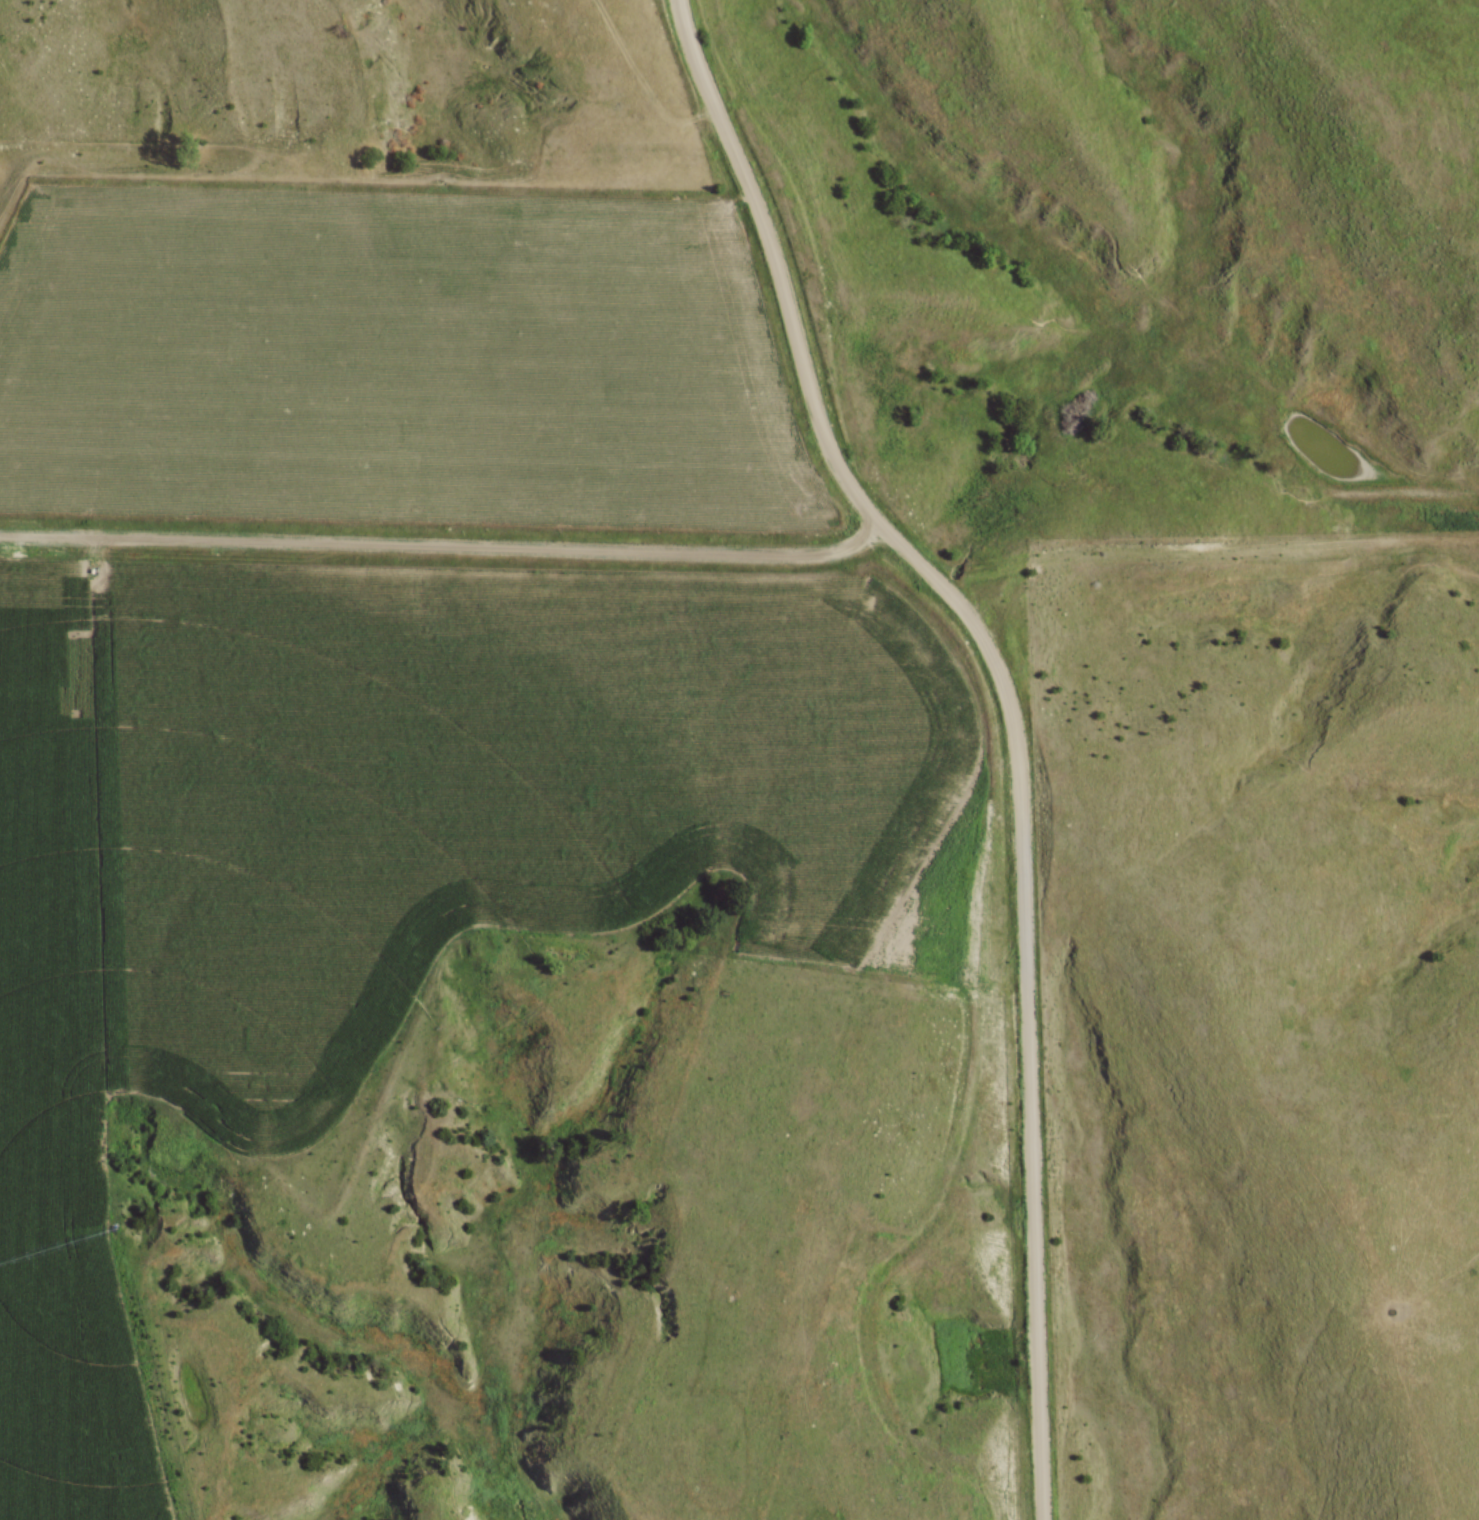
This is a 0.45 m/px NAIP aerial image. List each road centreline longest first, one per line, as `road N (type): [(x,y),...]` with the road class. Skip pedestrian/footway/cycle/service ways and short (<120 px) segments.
road 1 (residential): [(1043,1519),(1020,763),(1009,700),(953,602),(833,463),(770,246),(678,0)]

